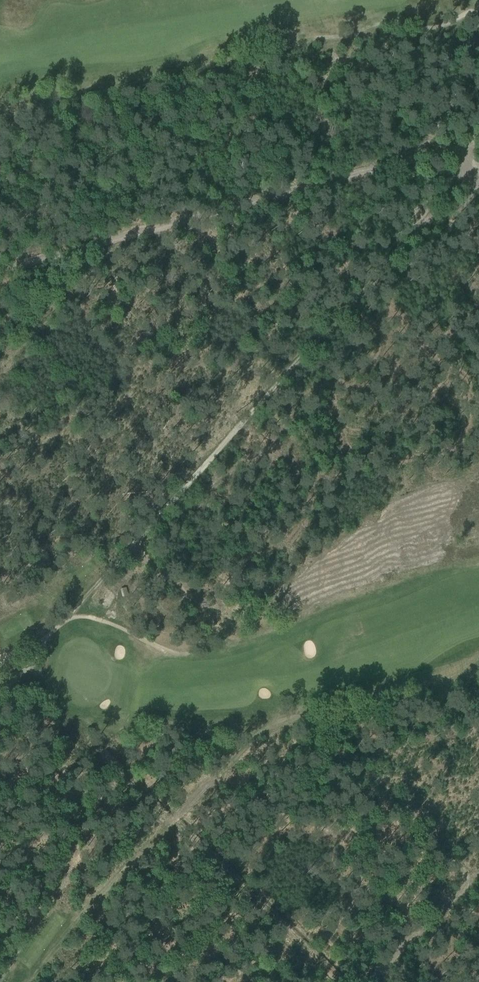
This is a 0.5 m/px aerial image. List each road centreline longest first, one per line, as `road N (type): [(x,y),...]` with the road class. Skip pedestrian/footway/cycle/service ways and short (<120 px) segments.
road 1 (track): [(478,147),(43,646)]
road 2 (track): [(0,976),(220,798),(335,735),(468,873)]
road 3 (track): [(0,101),(64,78),(144,95),(297,66),(397,76),(478,23)]
road 4 (track): [(0,266),(478,142)]

